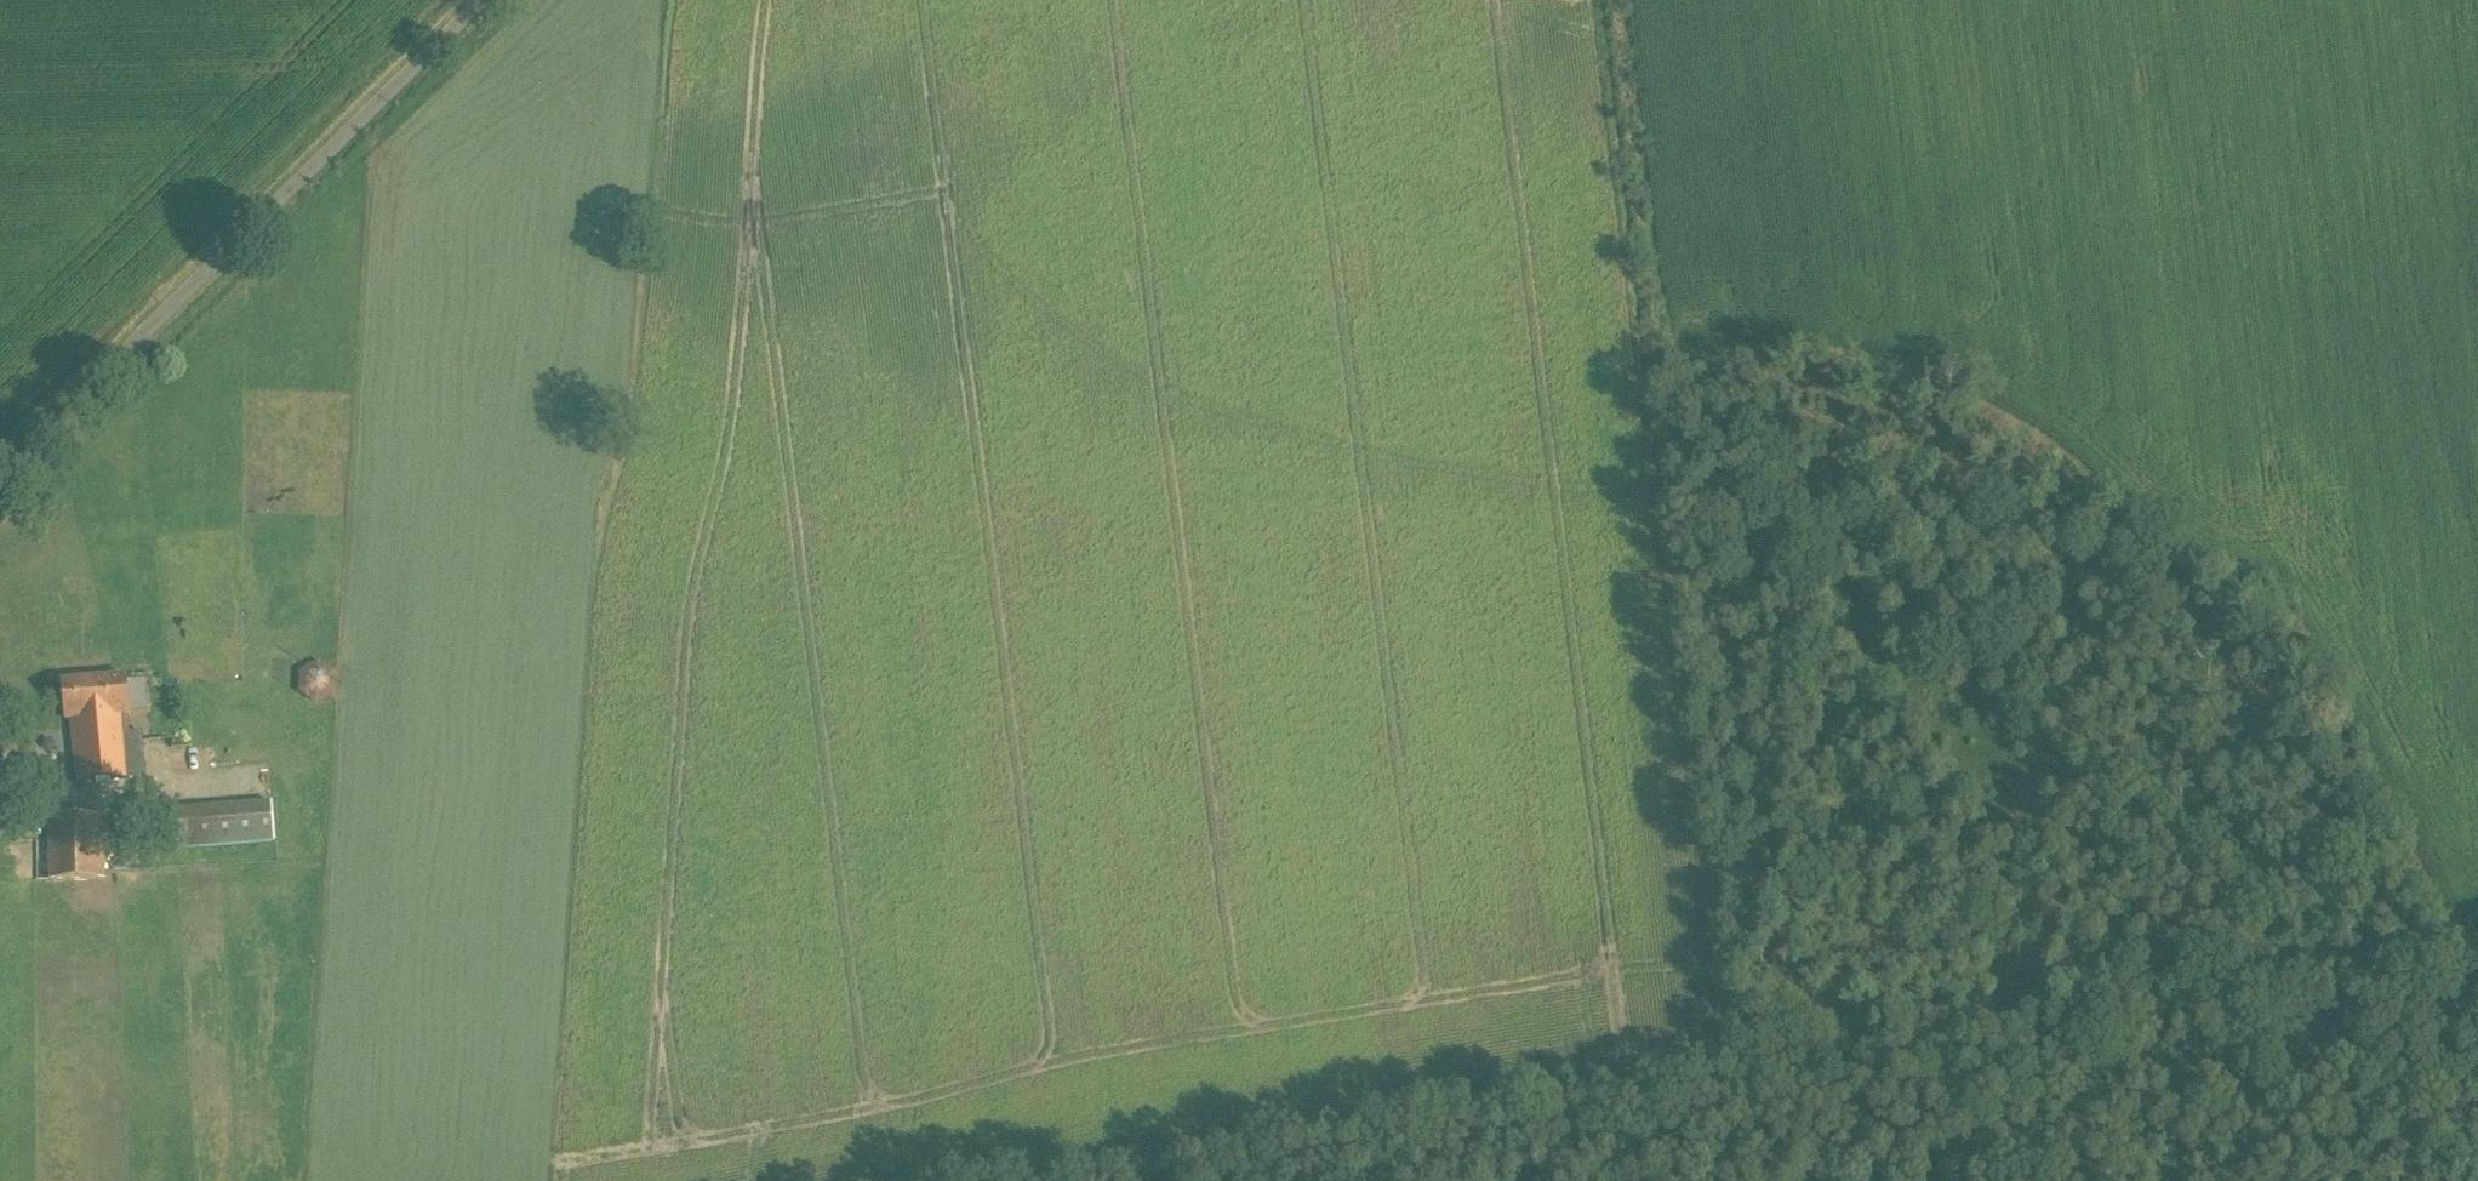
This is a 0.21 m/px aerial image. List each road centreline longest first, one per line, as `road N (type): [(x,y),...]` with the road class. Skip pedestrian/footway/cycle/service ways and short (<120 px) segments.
road 1 (unclassified): [(0,473),(490,0)]

